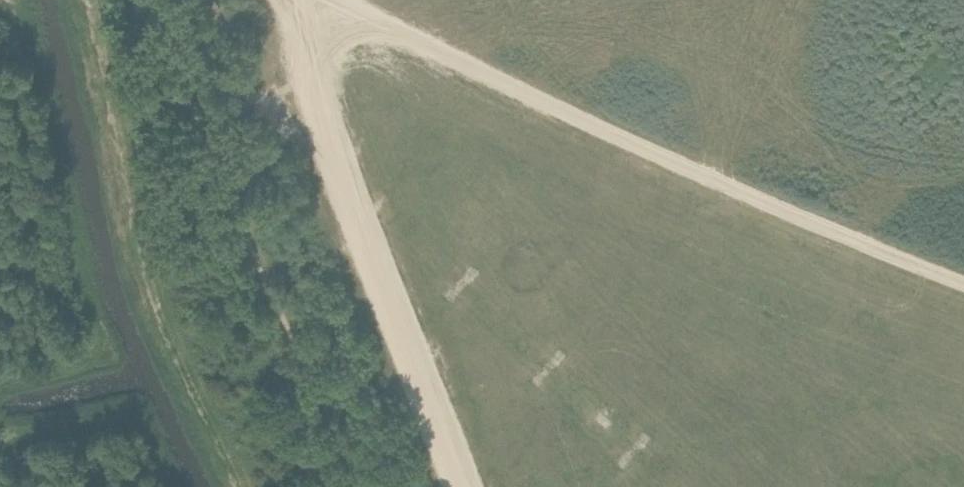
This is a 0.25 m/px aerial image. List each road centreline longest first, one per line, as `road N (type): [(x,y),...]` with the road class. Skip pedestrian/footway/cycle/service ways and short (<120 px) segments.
road 1 (track): [(963,283),(525,94),(331,0)]
road 2 (track): [(282,0),(466,486)]

